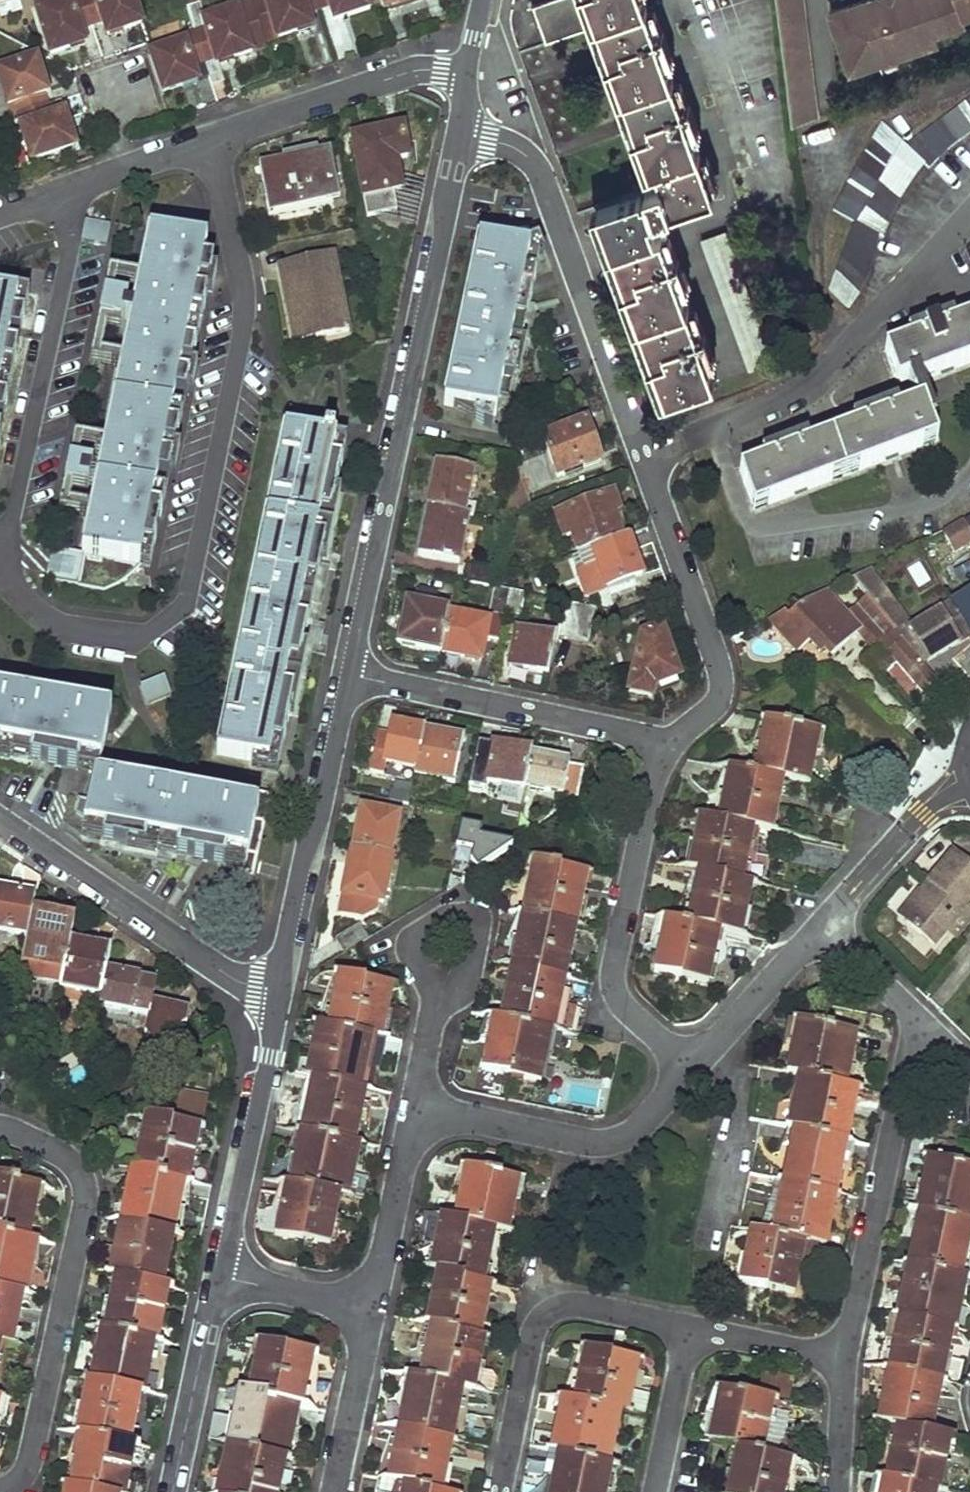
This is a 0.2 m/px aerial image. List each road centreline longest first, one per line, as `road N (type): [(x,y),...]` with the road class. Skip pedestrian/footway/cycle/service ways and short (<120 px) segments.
road 1 (residential): [(659,747),(712,710),(724,685),(542,177),(522,152),(458,134)]
road 2 (residential): [(0,574),(39,615),(66,627),(138,636),(180,607),(242,307),(210,141)]
road 3 (residential): [(350,675),(458,134)]
road 4 (residential): [(0,1127),(75,1159),(86,1200),(29,1460),(0,1488)]
road 5 (residential): [(659,747),(612,970),(619,1004),(697,1064)]
road 6 (residential): [(64,194),(71,243),(0,539)]
road 7 (residential): [(920,1021),(842,1354)]
road 8 (residential): [(715,429),(797,395),(969,213)]
road 9 (residential): [(691,1328),(590,1305),(552,1309),(532,1337),(499,1491)]
road 10 (residential): [(278,993),(220,969),(0,820)]
road 11 (residential): [(278,993),(301,864),(350,675)]
road 12 (residential): [(414,1110),(599,1144),(636,1134),(697,1064)]
road 13 (residential): [(350,675),(618,730),(659,747)]
road 14 (residential): [(218,1276),(278,993)]
road 15 (residential): [(468,75),(409,71),(210,141)]
road 16 (residential): [(173,1491),(218,1276)]
road 17 (residential): [(821,926),(963,778)]
road 18 (residential): [(370,1308),(414,1110)]
road 19 (residential): [(332,1491),(370,1308)]
road 20 (residential): [(697,1064),(821,926)]
road 21 (residential): [(655,1491),(691,1328)]
road 22 (residential): [(414,1110),(445,946)]
road 23 (residential): [(218,1276),(370,1308)]
road 24 (residential): [(210,141),(64,194)]
road 25 (residential): [(842,1354),(691,1328)]
road 26 (residential): [(821,926),(920,1021)]
road 27 (residential): [(842,1354),(836,1491)]

